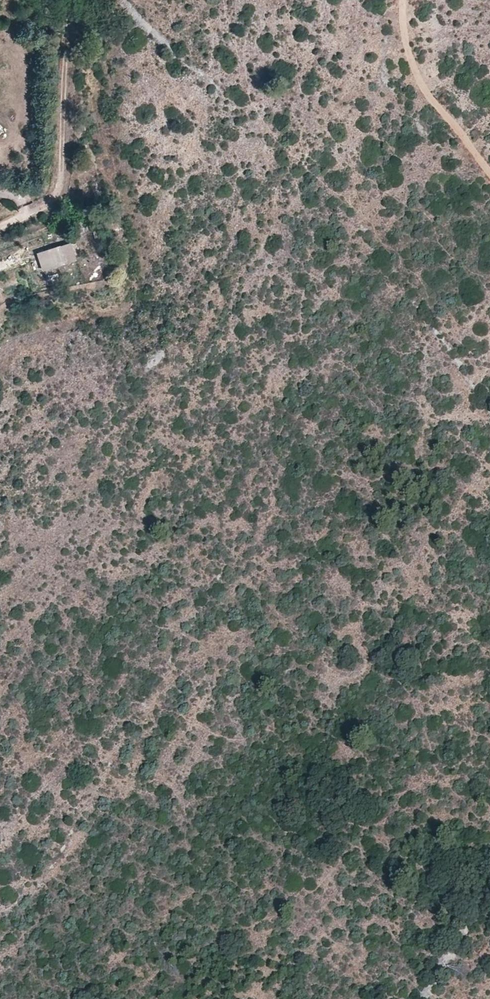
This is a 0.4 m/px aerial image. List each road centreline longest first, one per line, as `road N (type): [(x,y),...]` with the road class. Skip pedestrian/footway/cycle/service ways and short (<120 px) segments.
road 1 (unclassified): [(0,227),(38,211),(57,190),(65,0)]

